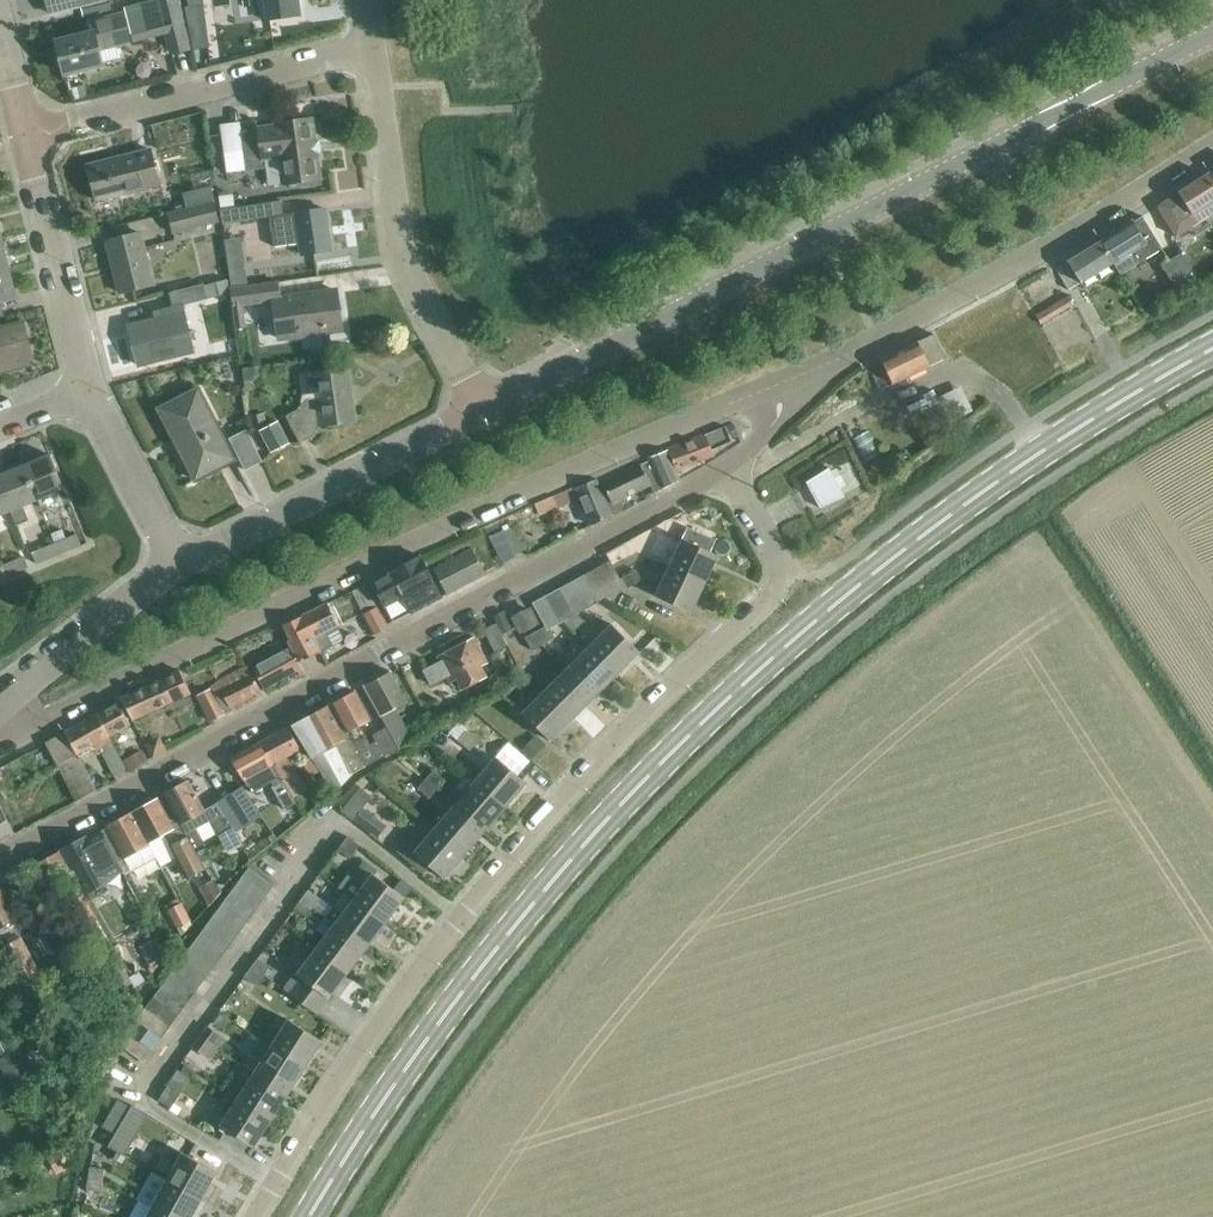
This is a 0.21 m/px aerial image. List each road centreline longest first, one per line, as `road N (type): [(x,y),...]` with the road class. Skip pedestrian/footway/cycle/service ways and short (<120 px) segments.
road 1 (secondary): [(312,1216),(474,978),(619,806),(814,623),(988,486),(1212,351)]
road 2 (residential): [(258,1216),(454,916),(575,780),(785,584),(727,467)]
road 3 (residential): [(0,741),(575,467),(821,367)]
road 4 (residential): [(0,862),(727,467)]
road 5 (residential): [(481,411),(1212,34)]
road 6 (residential): [(821,367),(1014,269),(1212,148)]
road 7 (residential): [(481,411),(406,267),(370,50)]
road 8 (residential): [(26,132),(370,50)]
road 9 (residential): [(178,564),(481,411)]
road 10 (residential): [(91,392),(26,132)]
road 11 (residential): [(0,725),(37,668),(178,564)]
road 12 (residential): [(178,564),(91,392)]
road 13 (residential): [(727,467),(821,367)]

